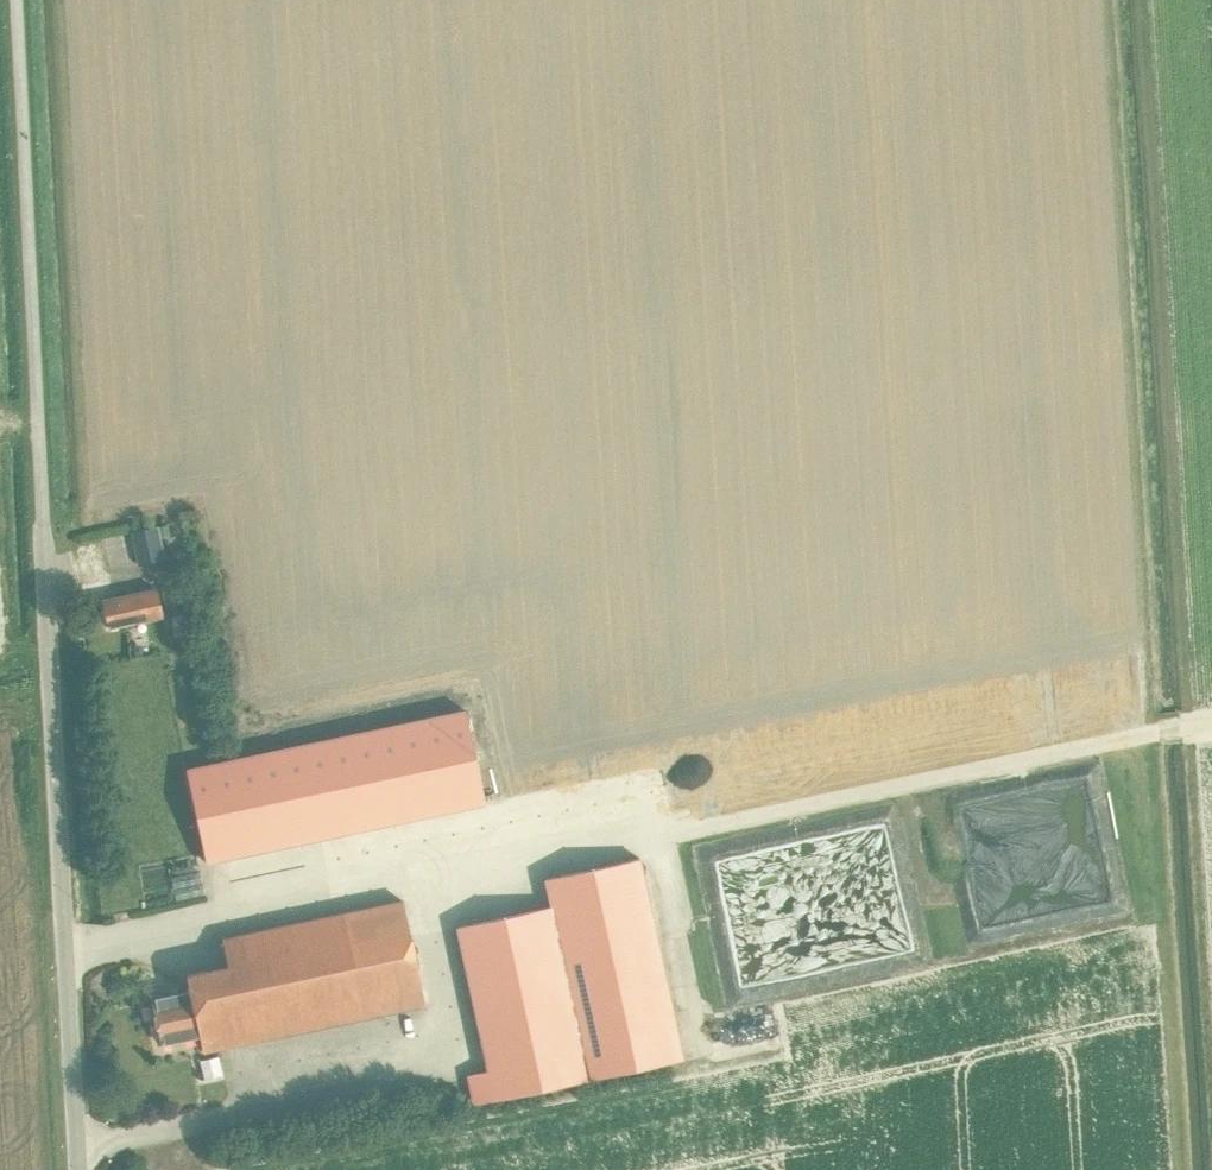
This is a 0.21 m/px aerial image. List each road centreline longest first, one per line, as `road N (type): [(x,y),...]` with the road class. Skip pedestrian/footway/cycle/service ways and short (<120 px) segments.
road 1 (unclassified): [(77,1169),(15,0)]
road 2 (track): [(677,827),(1211,716)]

